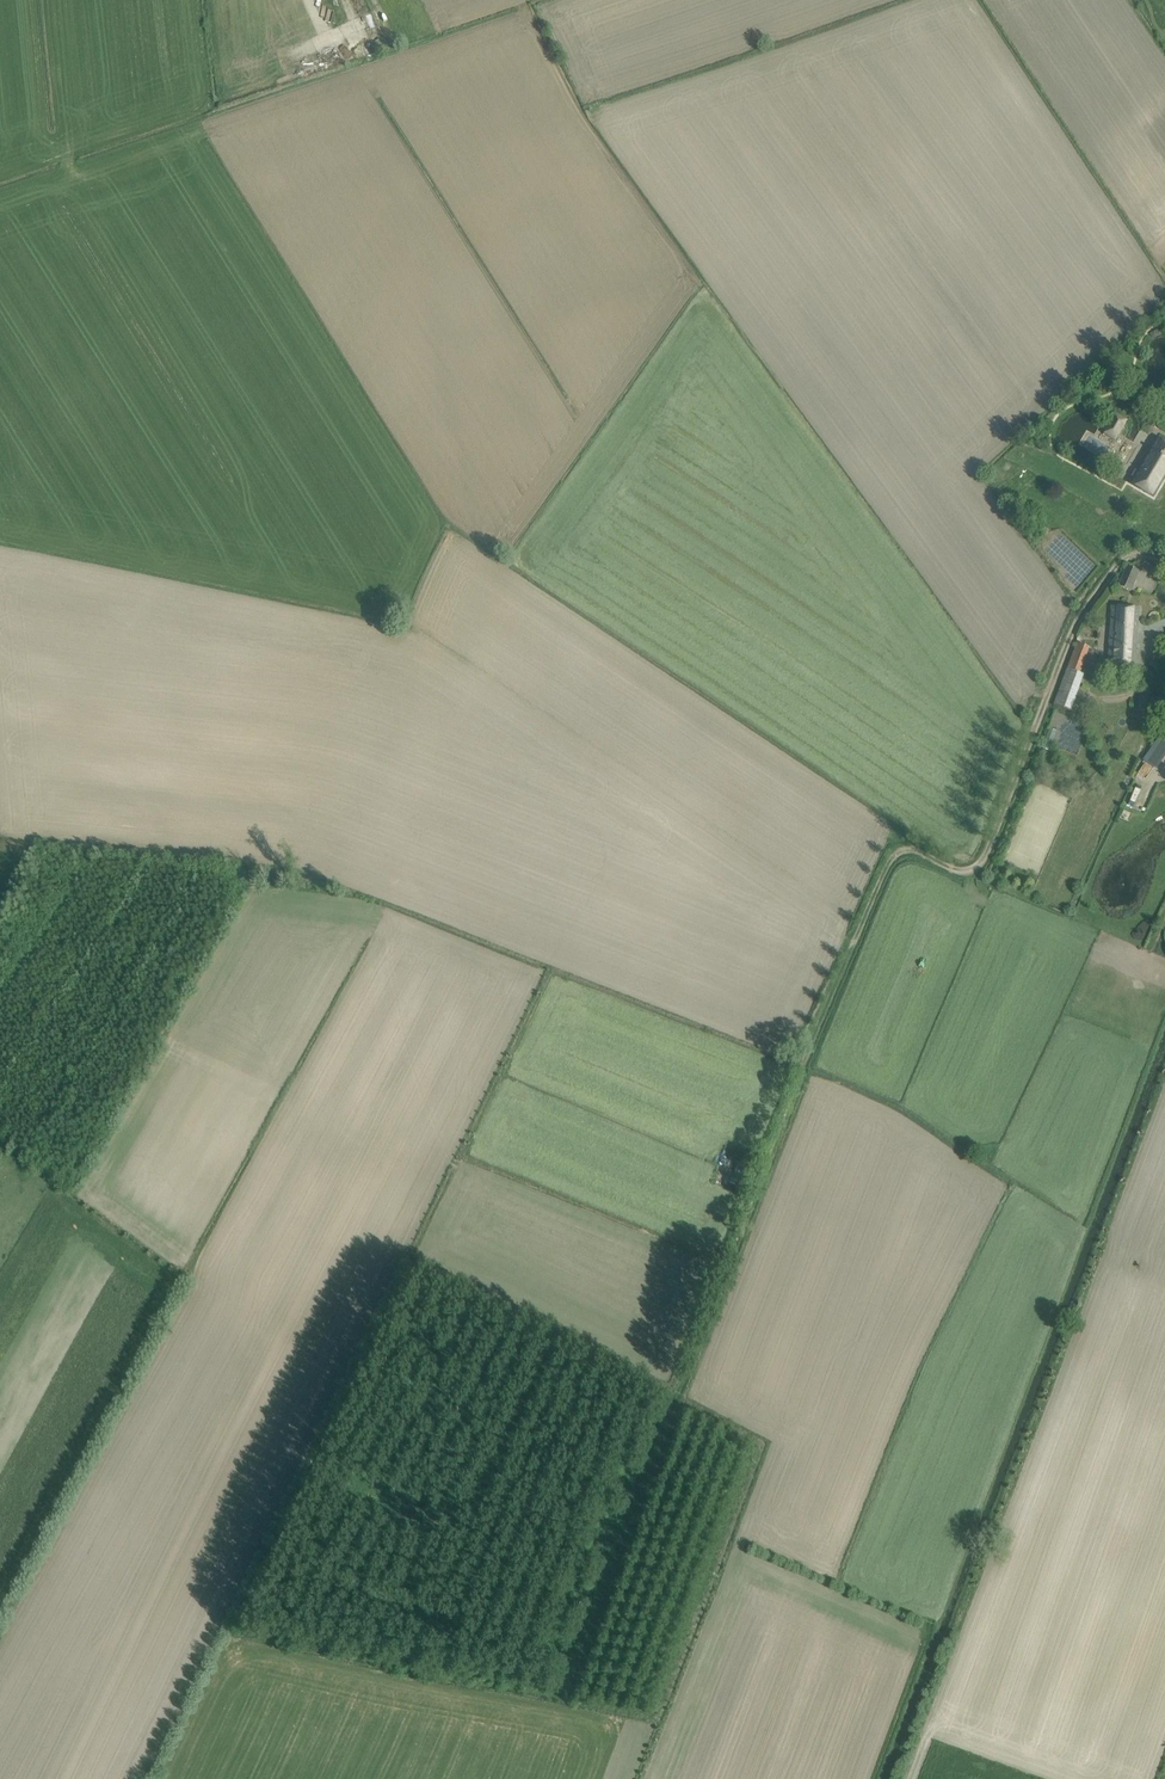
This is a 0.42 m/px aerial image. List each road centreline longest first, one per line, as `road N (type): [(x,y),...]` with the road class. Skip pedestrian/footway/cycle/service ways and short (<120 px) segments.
road 1 (track): [(1164,556),(1126,557),(1071,637),(986,858),(961,872),(907,849),(886,869),(683,1379)]

